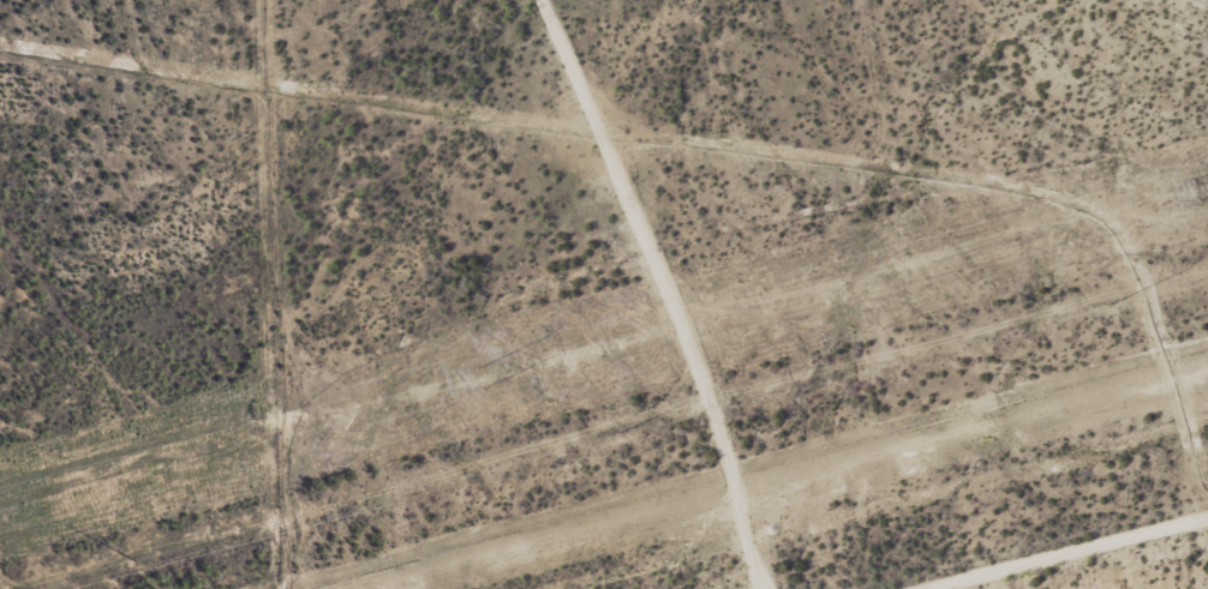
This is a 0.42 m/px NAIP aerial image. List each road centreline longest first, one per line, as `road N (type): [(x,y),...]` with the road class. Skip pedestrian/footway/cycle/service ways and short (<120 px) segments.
road 1 (track): [(793,588),(742,483),(688,277),(541,0)]

